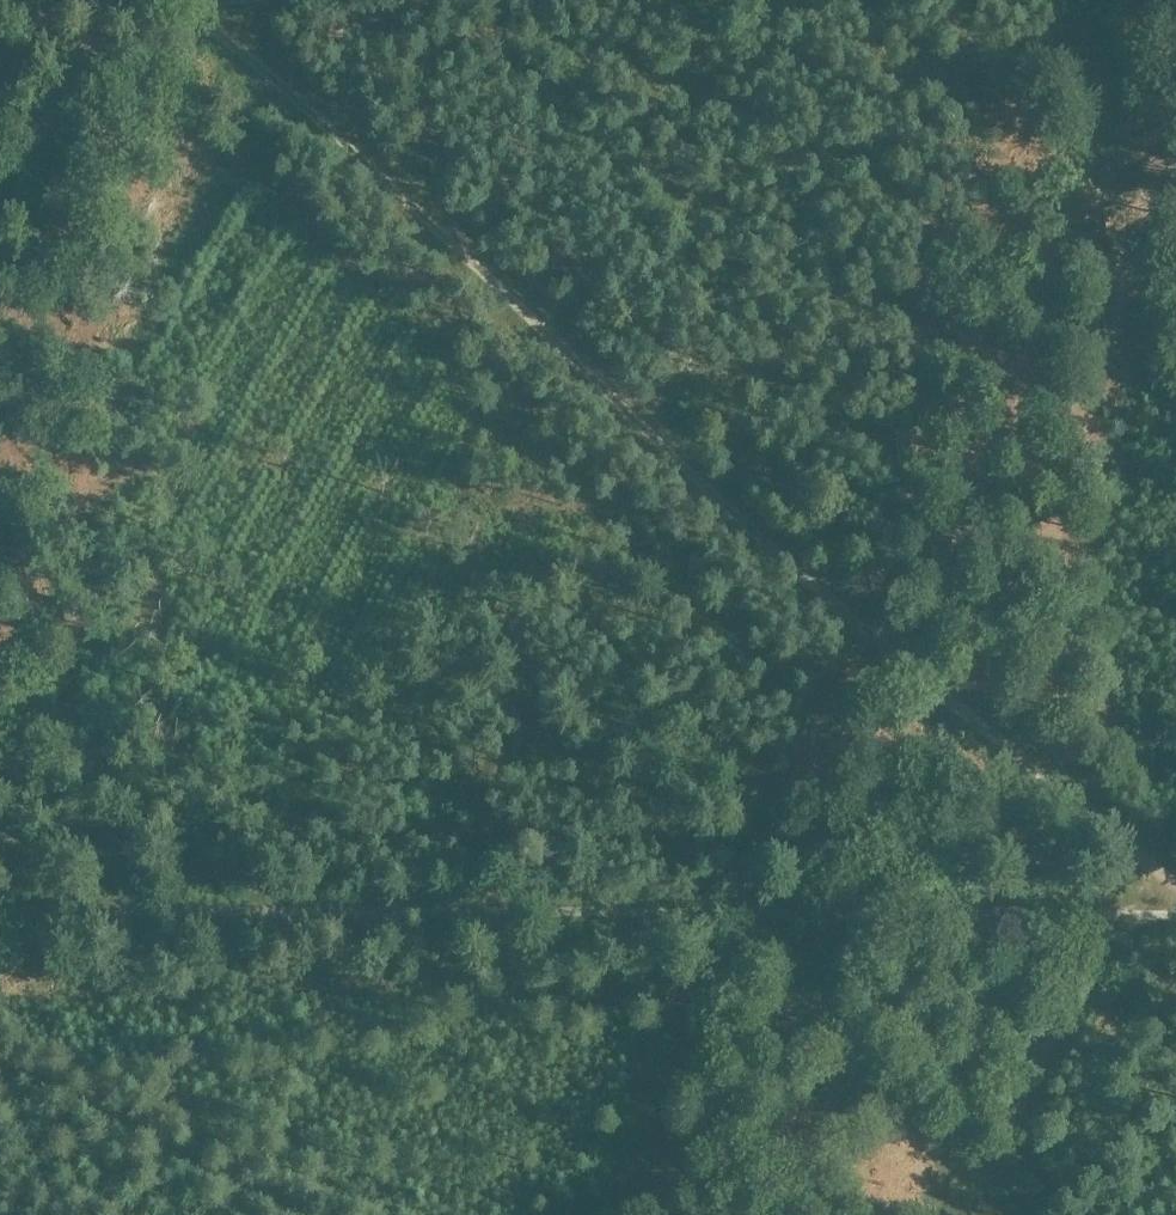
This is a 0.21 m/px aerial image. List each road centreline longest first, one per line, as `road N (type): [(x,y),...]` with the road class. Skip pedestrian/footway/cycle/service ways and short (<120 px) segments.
road 1 (track): [(187,0),(852,617),(1175,875)]

